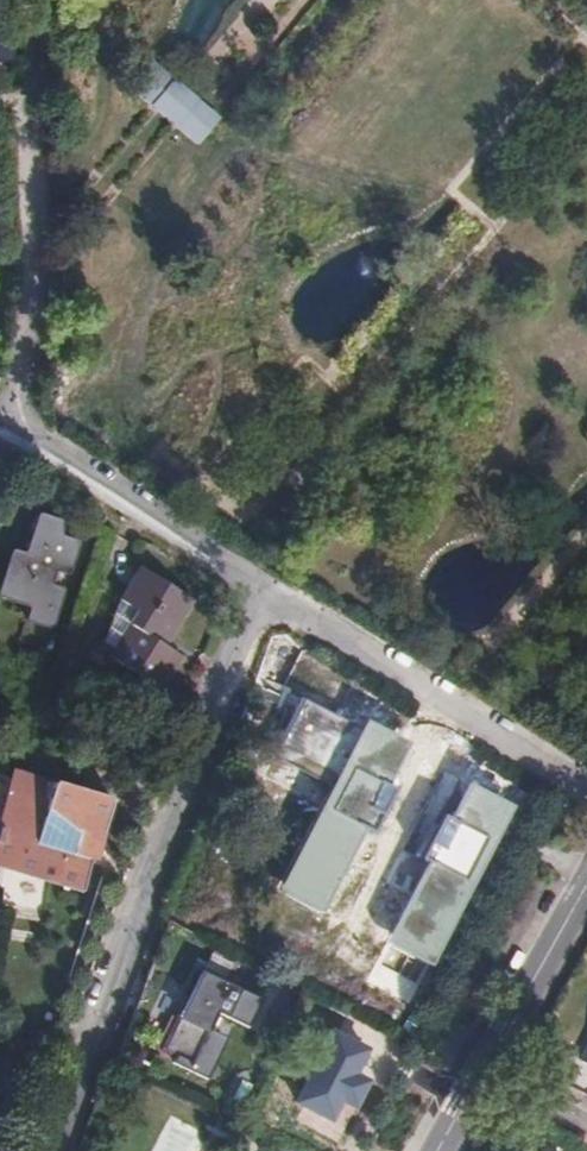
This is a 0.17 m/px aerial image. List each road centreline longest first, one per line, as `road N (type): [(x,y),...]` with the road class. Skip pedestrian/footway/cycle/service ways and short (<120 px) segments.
road 1 (residential): [(71,1150),(272,590)]
road 2 (residential): [(272,590),(586,793)]
road 3 (residential): [(0,435),(272,590)]
road 4 (residential): [(485,1071),(586,886)]

